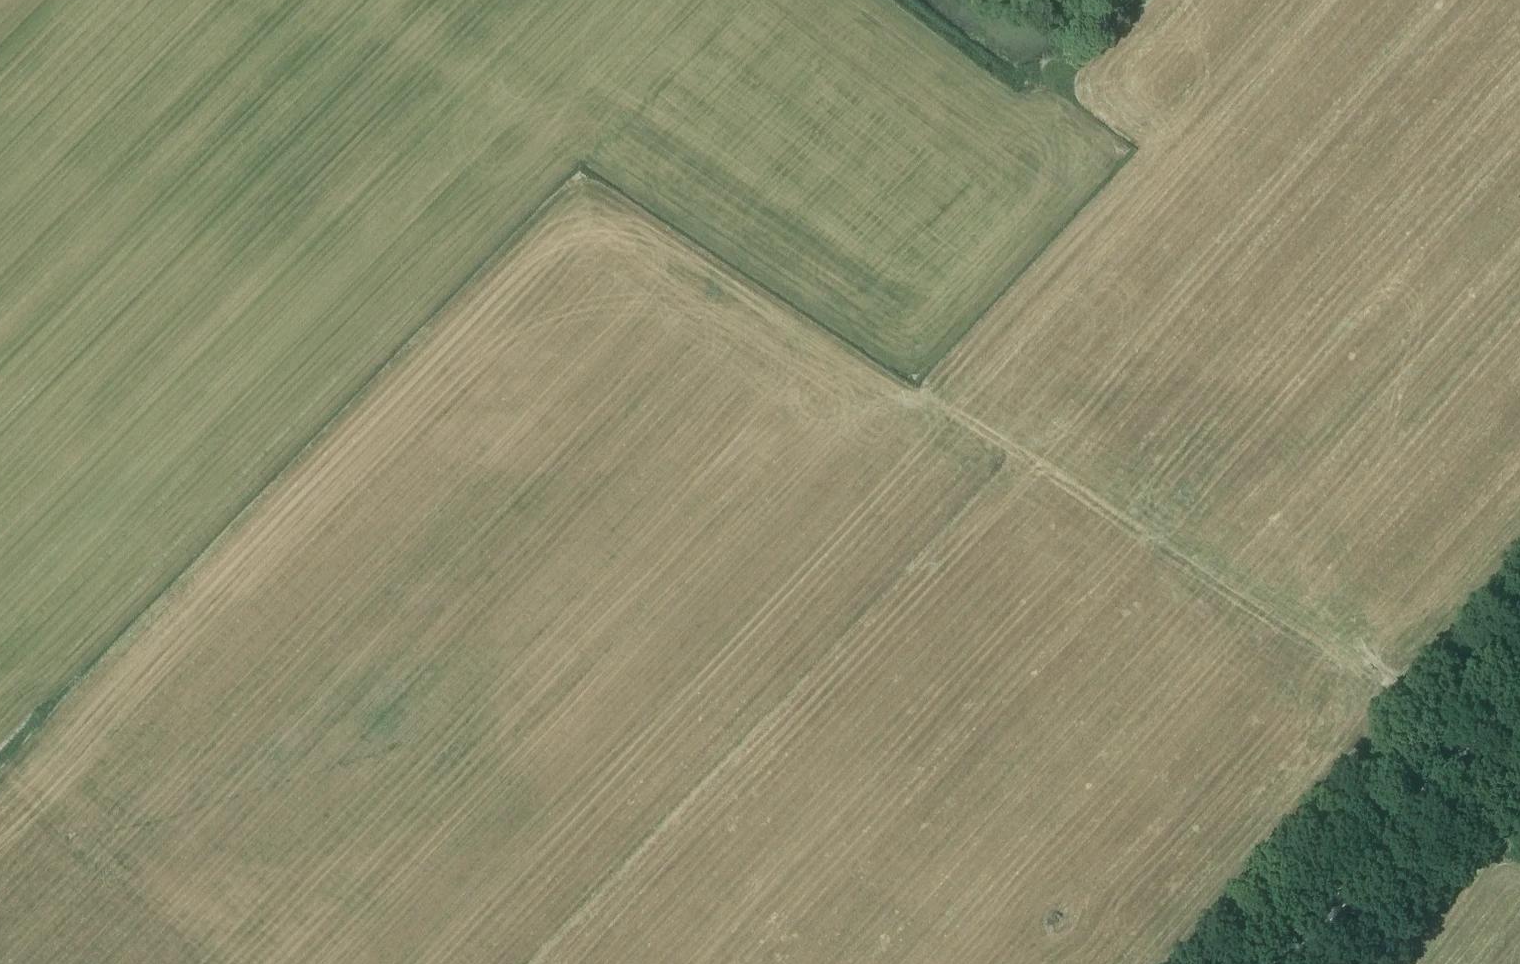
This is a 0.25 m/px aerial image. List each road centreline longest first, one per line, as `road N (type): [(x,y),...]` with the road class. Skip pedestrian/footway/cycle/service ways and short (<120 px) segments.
road 1 (tertiary): [(1464,753),(1277,963)]

